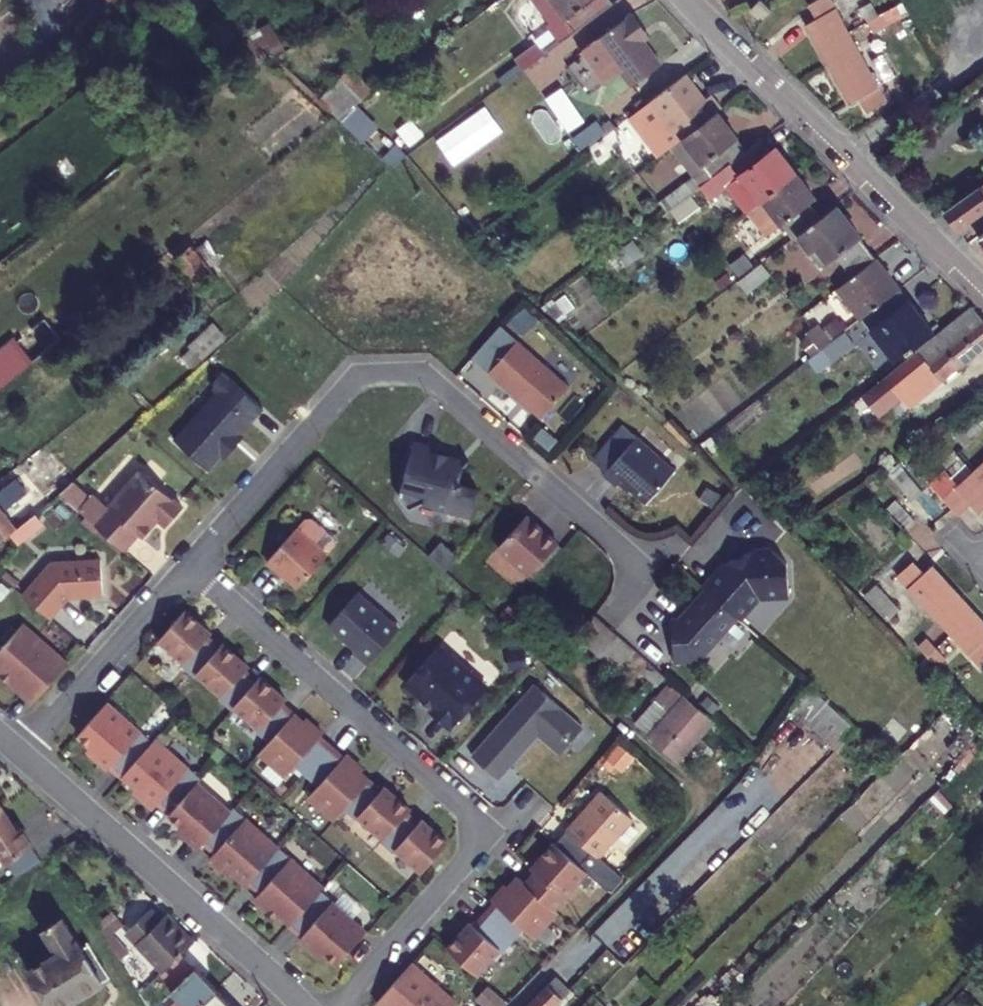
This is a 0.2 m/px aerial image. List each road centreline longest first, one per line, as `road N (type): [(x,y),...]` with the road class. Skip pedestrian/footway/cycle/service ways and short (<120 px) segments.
road 1 (residential): [(342,1005),(469,855),(465,816),(190,572),(23,761)]
road 2 (tertiary): [(982,288),(684,0)]
road 3 (residential): [(293,1005),(23,761)]

